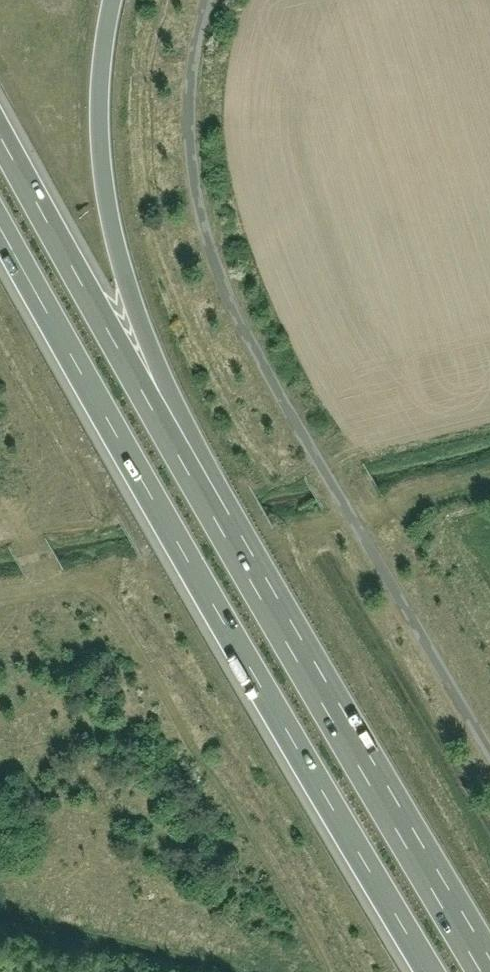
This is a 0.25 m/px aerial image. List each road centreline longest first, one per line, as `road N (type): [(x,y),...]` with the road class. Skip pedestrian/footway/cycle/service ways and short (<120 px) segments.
road 1 (motorway): [(0,228),(433,971)]
road 2 (unclassified): [(489,754),(246,335),(212,254),(190,160),(189,113),(210,0)]
road 3 (motorway): [(232,549),(225,494),(147,343),(118,254),(103,171),(105,61),(116,0)]
road 4 (motorway): [(484,971),(232,549)]
road 5 (motorway): [(232,549),(0,134)]
road 6 (track): [(198,971),(0,925)]

